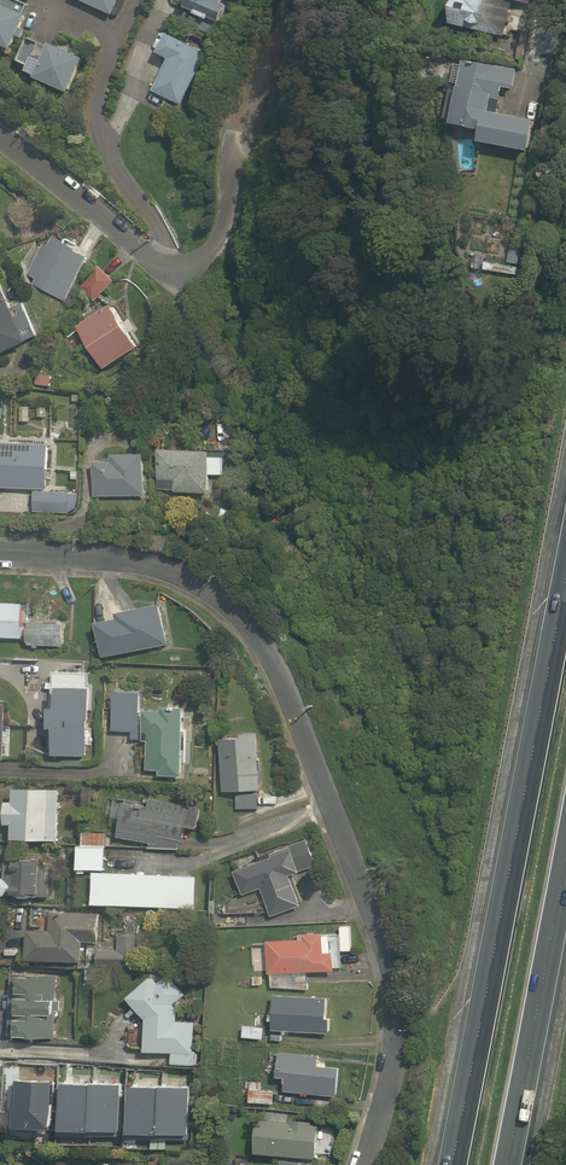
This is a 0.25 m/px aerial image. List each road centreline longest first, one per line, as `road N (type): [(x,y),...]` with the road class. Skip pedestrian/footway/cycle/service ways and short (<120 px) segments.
road 1 (residential): [(0,555),(158,564),(215,591),(249,623),(278,667),(391,969),(396,1017),(358,1164)]
road 2 (motorway): [(451,1164),(565,590)]
road 3 (residential): [(0,136),(157,263),(184,276),(205,263),(219,239),(250,117)]
road 4 (motorway): [(565,865),(507,1164)]

